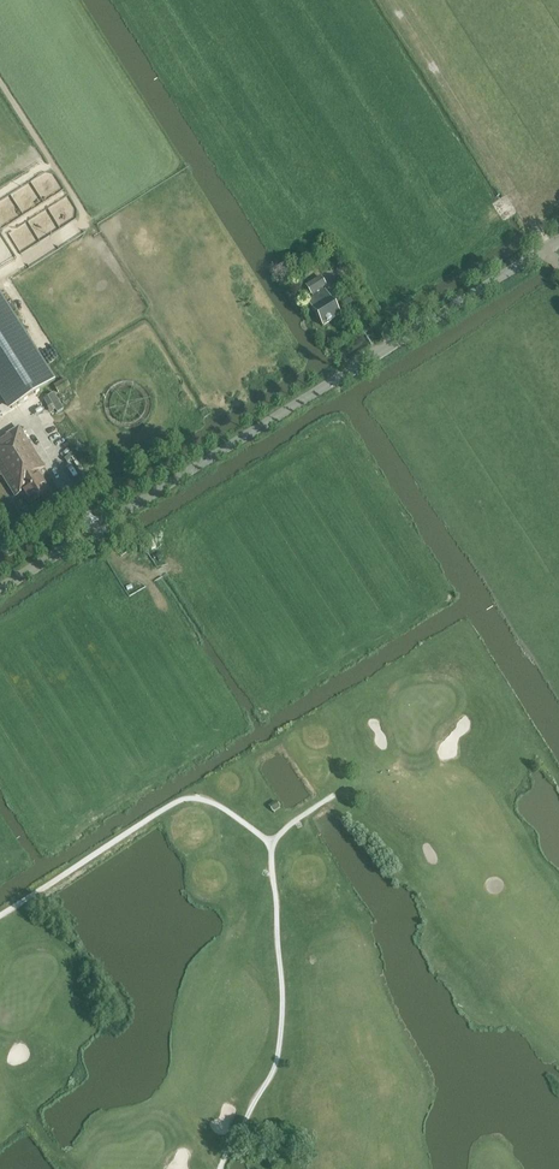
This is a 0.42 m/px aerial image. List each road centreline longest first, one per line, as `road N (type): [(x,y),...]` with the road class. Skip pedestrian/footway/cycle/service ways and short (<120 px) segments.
road 1 (tertiary): [(0,591),(558,241)]

